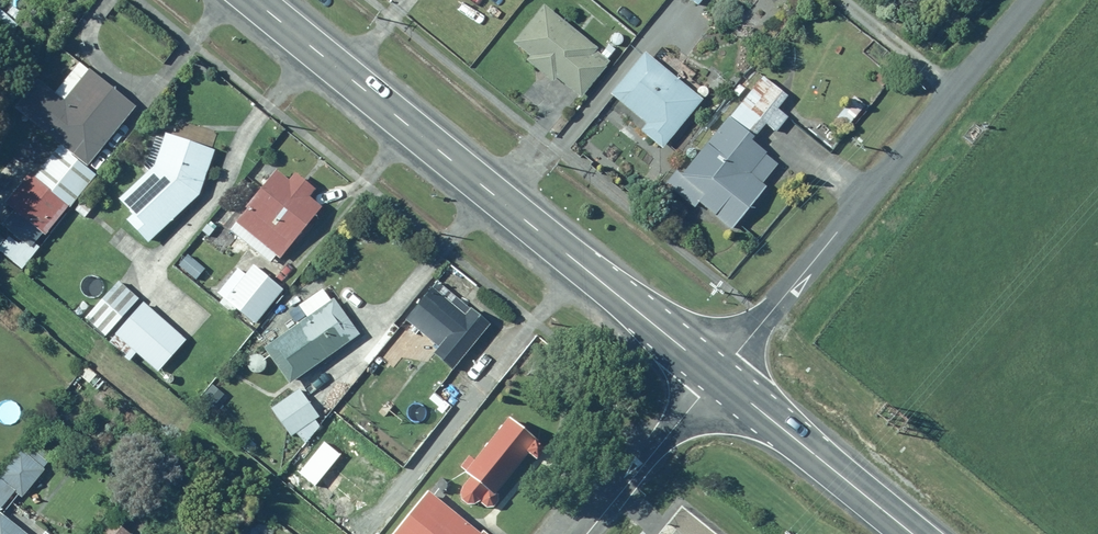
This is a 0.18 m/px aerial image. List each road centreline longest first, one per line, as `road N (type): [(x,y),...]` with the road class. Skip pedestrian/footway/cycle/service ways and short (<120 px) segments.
road 1 (trunk): [(255,0),(718,375)]
road 2 (residential): [(718,375),(1030,0)]
road 3 (trunk): [(718,375),(915,533)]
road 4 (residential): [(586,533),(718,375)]

